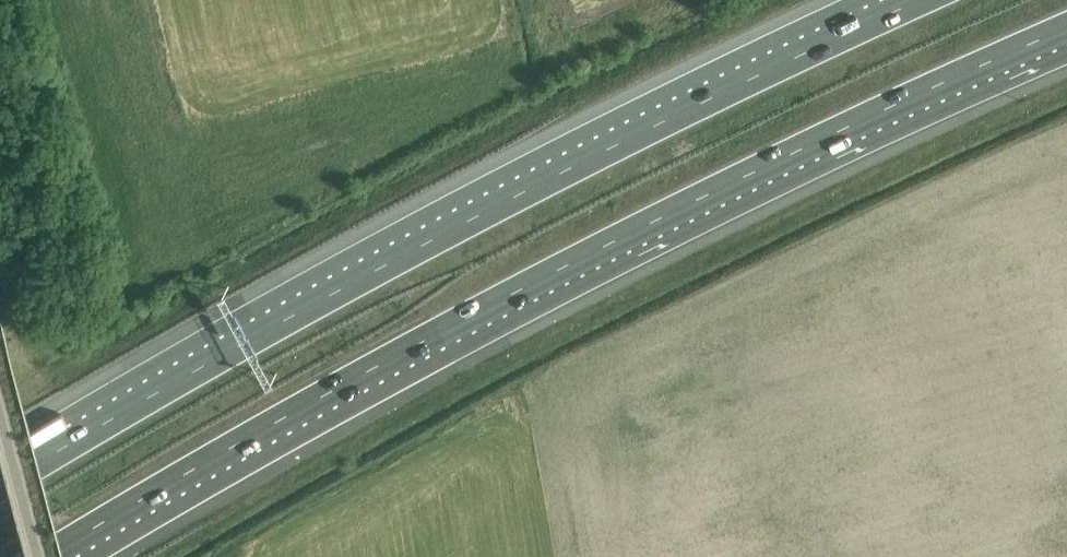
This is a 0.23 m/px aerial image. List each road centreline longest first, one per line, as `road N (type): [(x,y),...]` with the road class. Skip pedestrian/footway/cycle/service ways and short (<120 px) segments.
road 1 (motorway): [(42,556),(559,269),(1066,27)]
road 2 (motorway): [(918,0),(502,201),(0,486)]
road 3 (unclassified): [(40,556),(0,408)]

